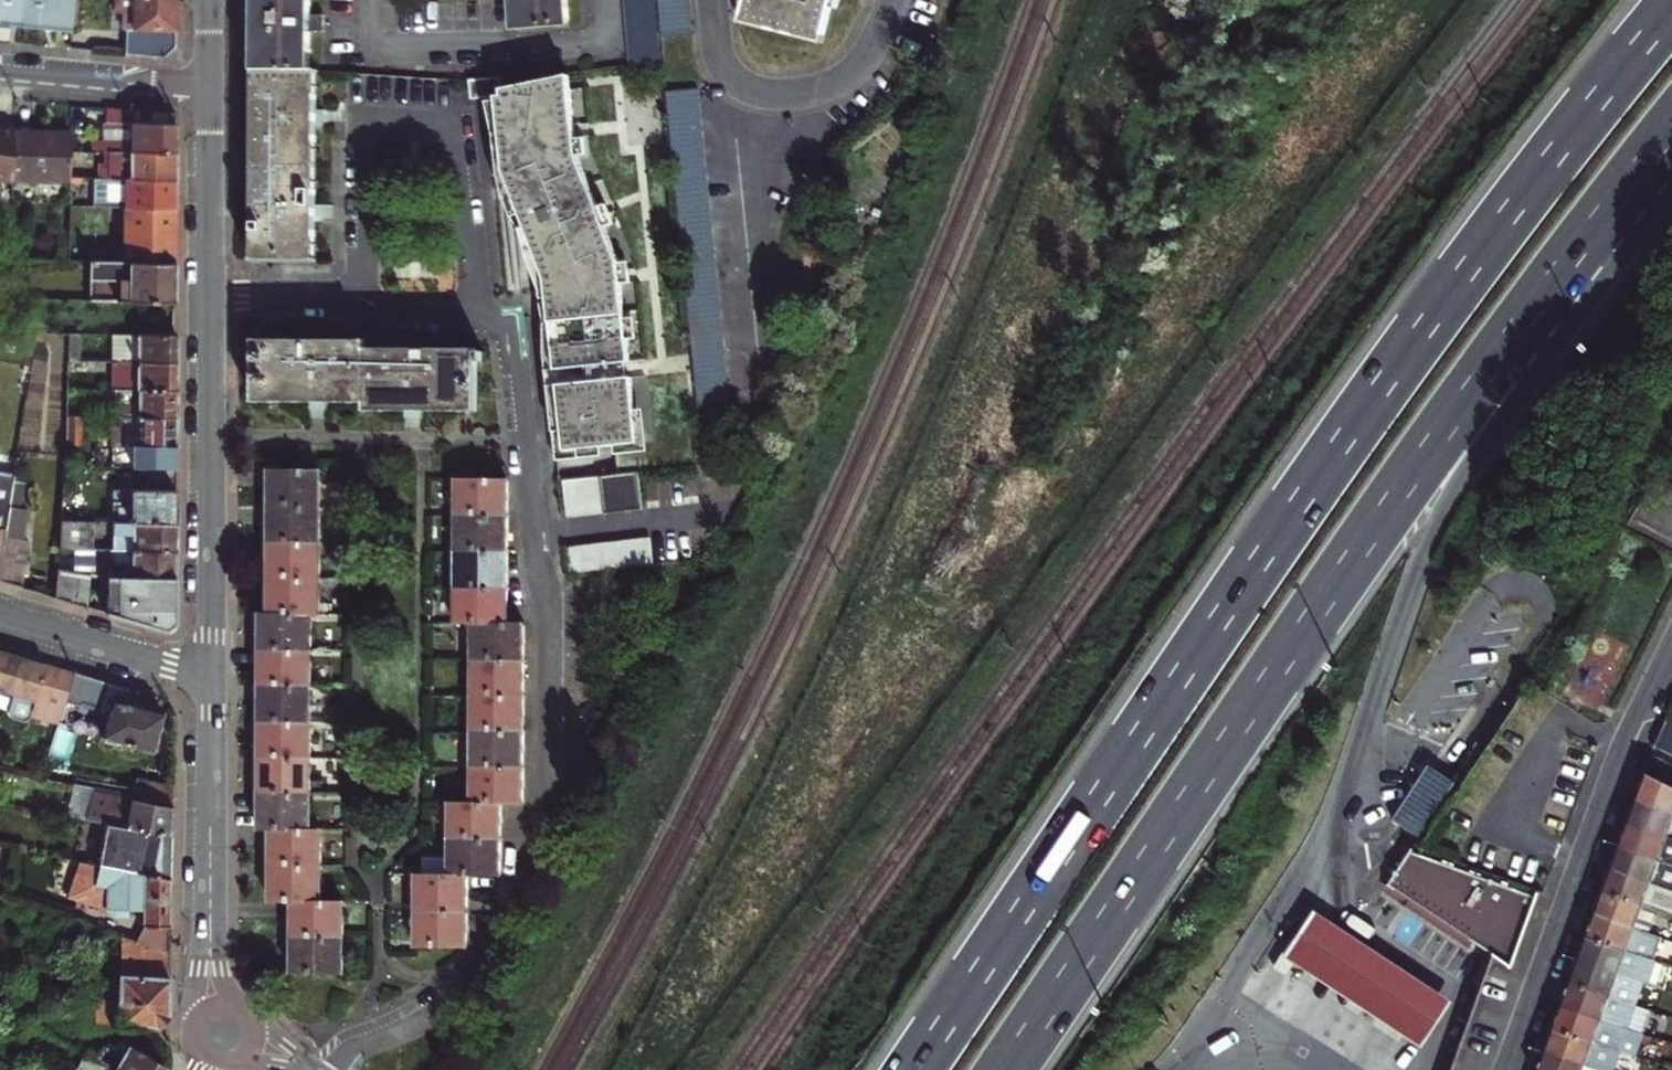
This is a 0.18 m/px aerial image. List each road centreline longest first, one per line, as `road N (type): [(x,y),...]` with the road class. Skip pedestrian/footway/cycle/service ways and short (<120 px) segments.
road 1 (trunk): [(1671,8),(1337,448),(914,1069)]
road 2 (trunk): [(1003,1069),(1448,422),(1627,180)]
road 3 (residential): [(479,319),(507,329),(542,600),(535,858),(509,921),(458,990),(329,1069)]
road 4 (trunk): [(1358,746),(1432,533),(1627,180)]
road 5 (residential): [(357,309),(365,115),(457,117),(479,319)]
road 6 (residential): [(1671,645),(1622,746),(1503,1069)]
road 7 (tertiary): [(213,679),(208,298)]
road 8 (tertiary): [(223,1036),(211,986),(213,679)]
road 9 (residential): [(0,617),(213,679)]
road 10 (residential): [(209,91),(0,72)]
road 11 (tertiary): [(208,298),(209,91)]
road 12 (residential): [(208,298),(357,309)]
road 13 (residential): [(479,319),(357,309)]

